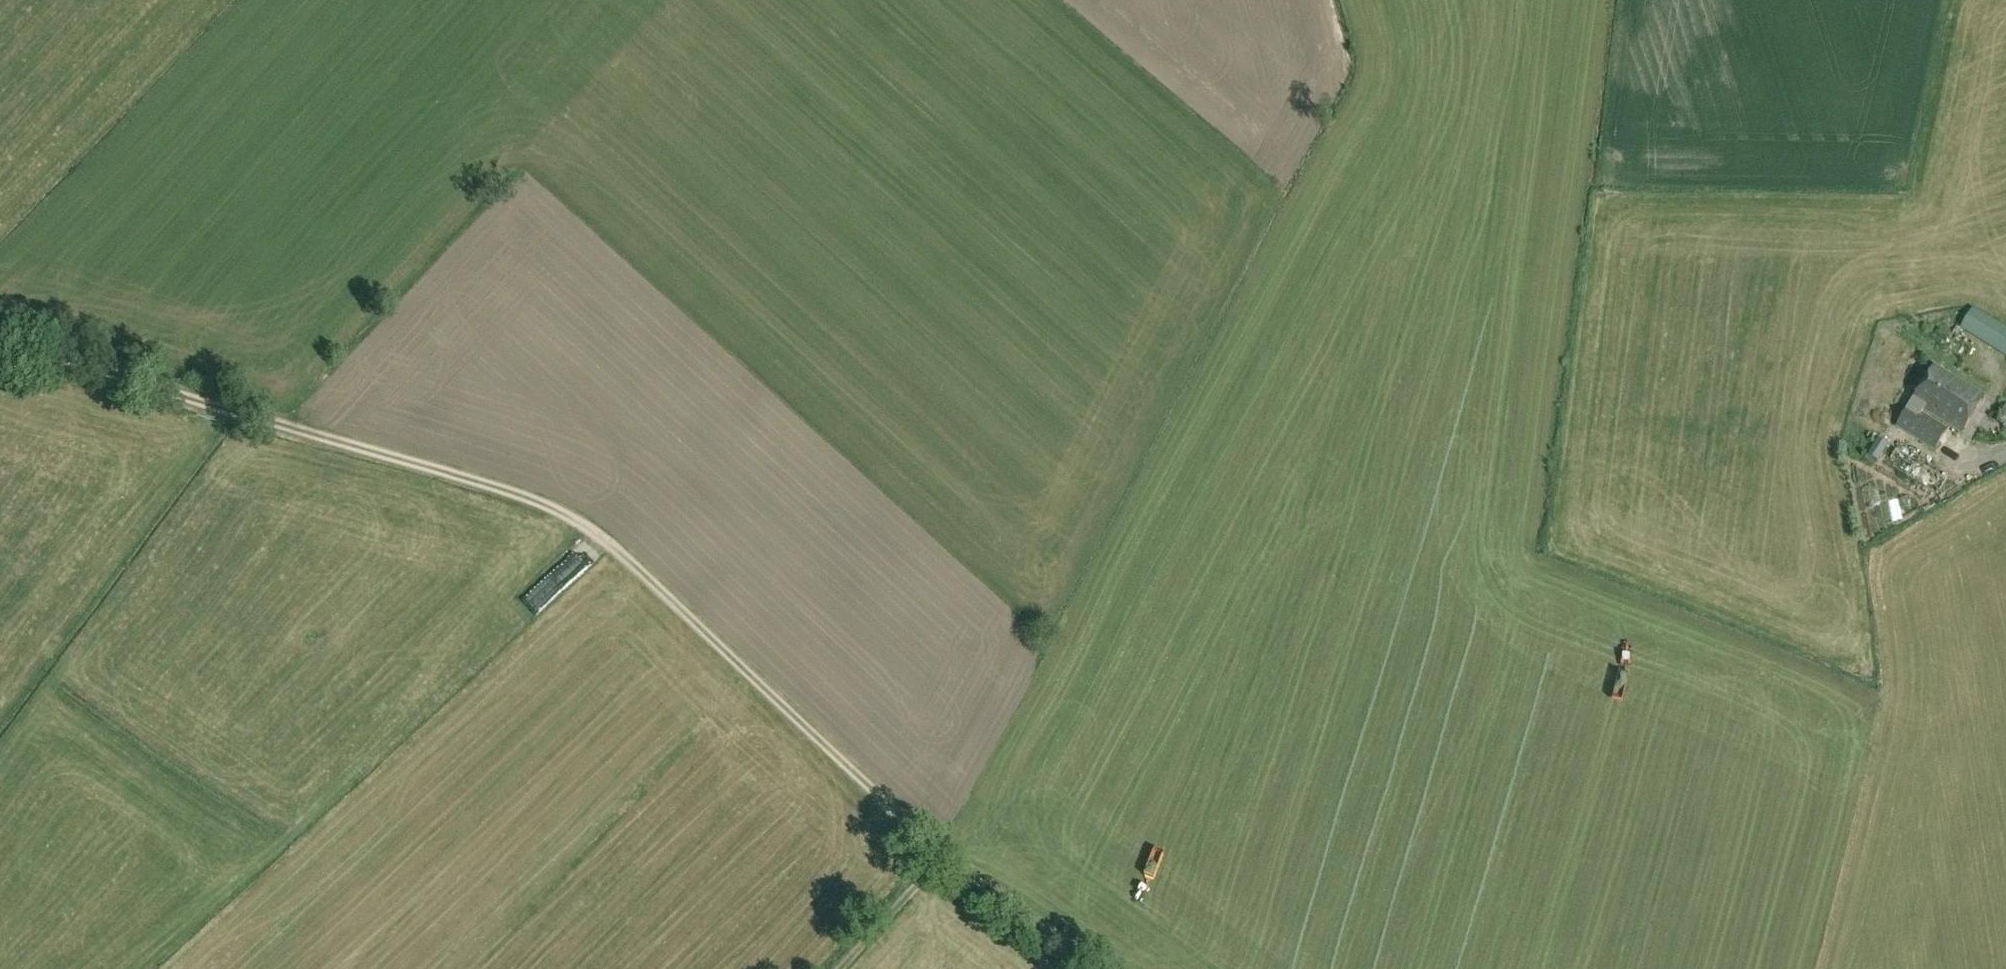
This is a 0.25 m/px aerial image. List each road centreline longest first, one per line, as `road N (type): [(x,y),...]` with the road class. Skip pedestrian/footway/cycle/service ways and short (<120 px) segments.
road 1 (track): [(942,855),(604,547),(535,499),(0,336)]
road 2 (track): [(837,968),(942,855),(1093,968)]

